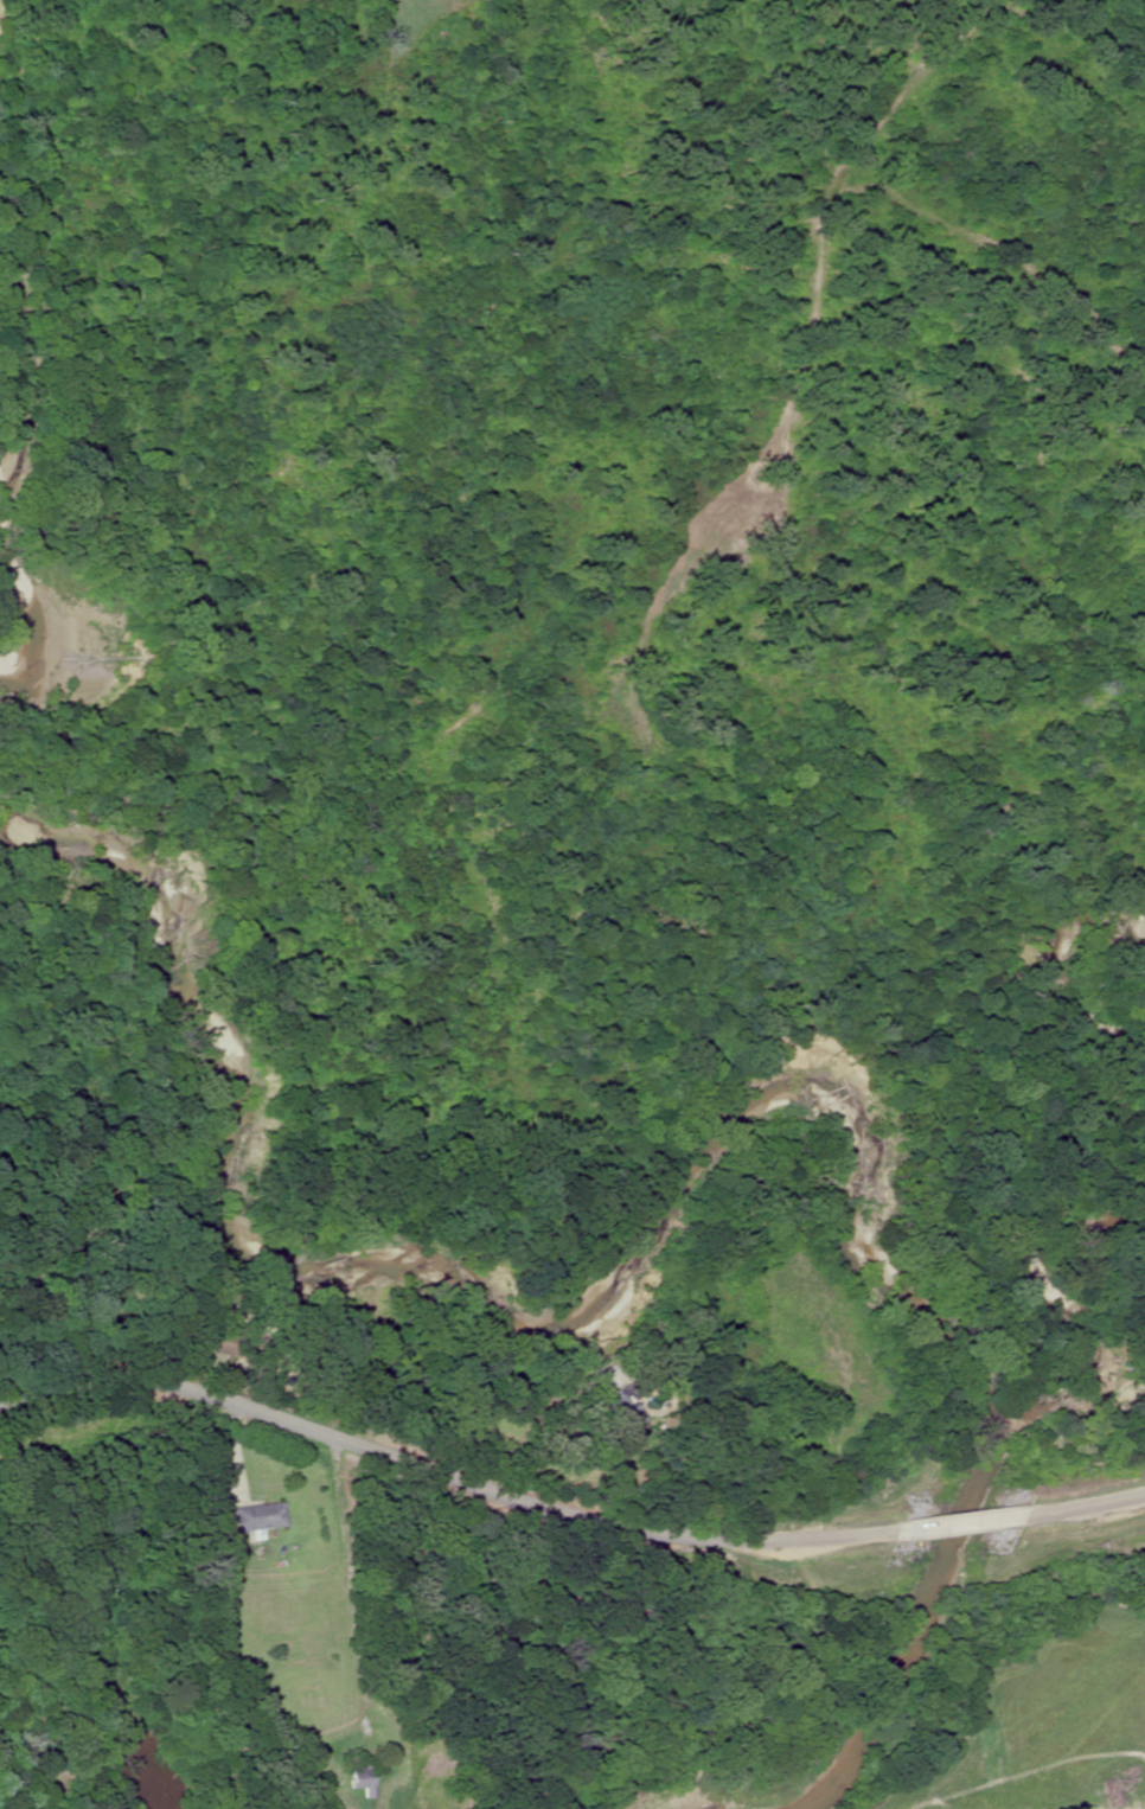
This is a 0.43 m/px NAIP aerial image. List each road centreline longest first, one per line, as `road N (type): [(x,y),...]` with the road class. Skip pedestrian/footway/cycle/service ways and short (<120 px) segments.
road 1 (residential): [(0,1406),(71,1383),(250,1389),(543,1491),(751,1521),(1144,1482)]

